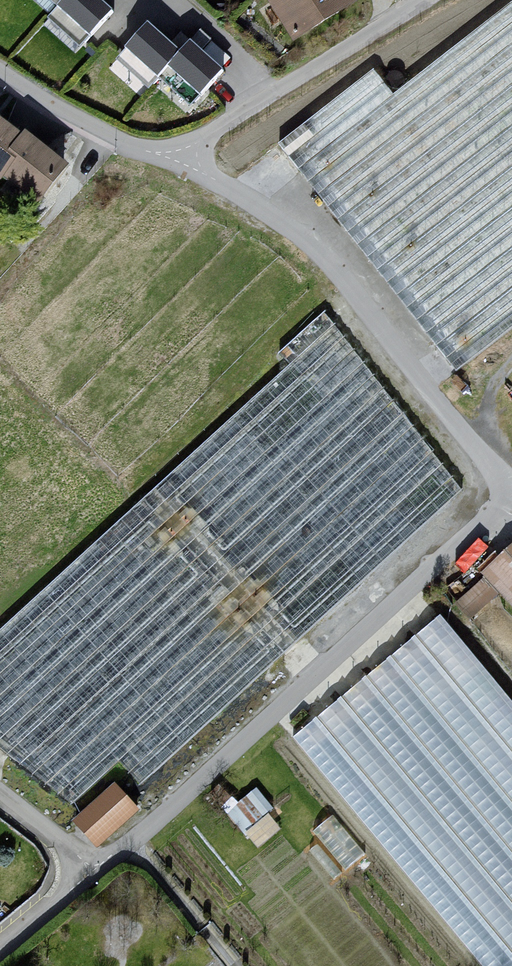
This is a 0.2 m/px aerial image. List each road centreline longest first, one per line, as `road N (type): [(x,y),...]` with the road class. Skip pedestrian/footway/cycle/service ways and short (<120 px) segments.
road 1 (residential): [(86,866),(128,840),(511,514)]
road 2 (residential): [(511,489),(323,250),(183,157)]
road 3 (residential): [(183,157),(425,0)]
road 4 (residential): [(183,157),(102,145),(0,72)]

